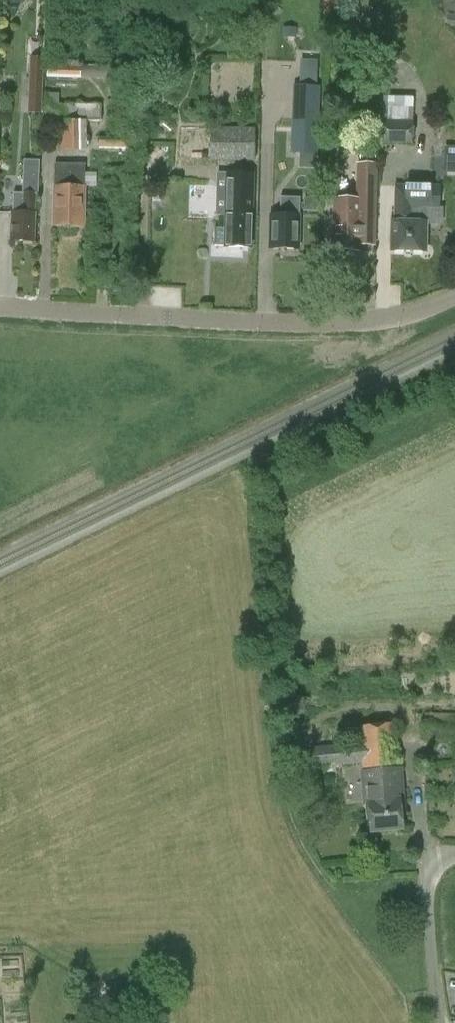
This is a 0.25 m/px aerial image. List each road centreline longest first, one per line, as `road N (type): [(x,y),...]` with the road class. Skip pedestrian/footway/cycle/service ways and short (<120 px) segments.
road 1 (residential): [(454,295),(355,323),(0,307)]
road 2 (unclassified): [(441,1022),(427,885),(454,854)]

